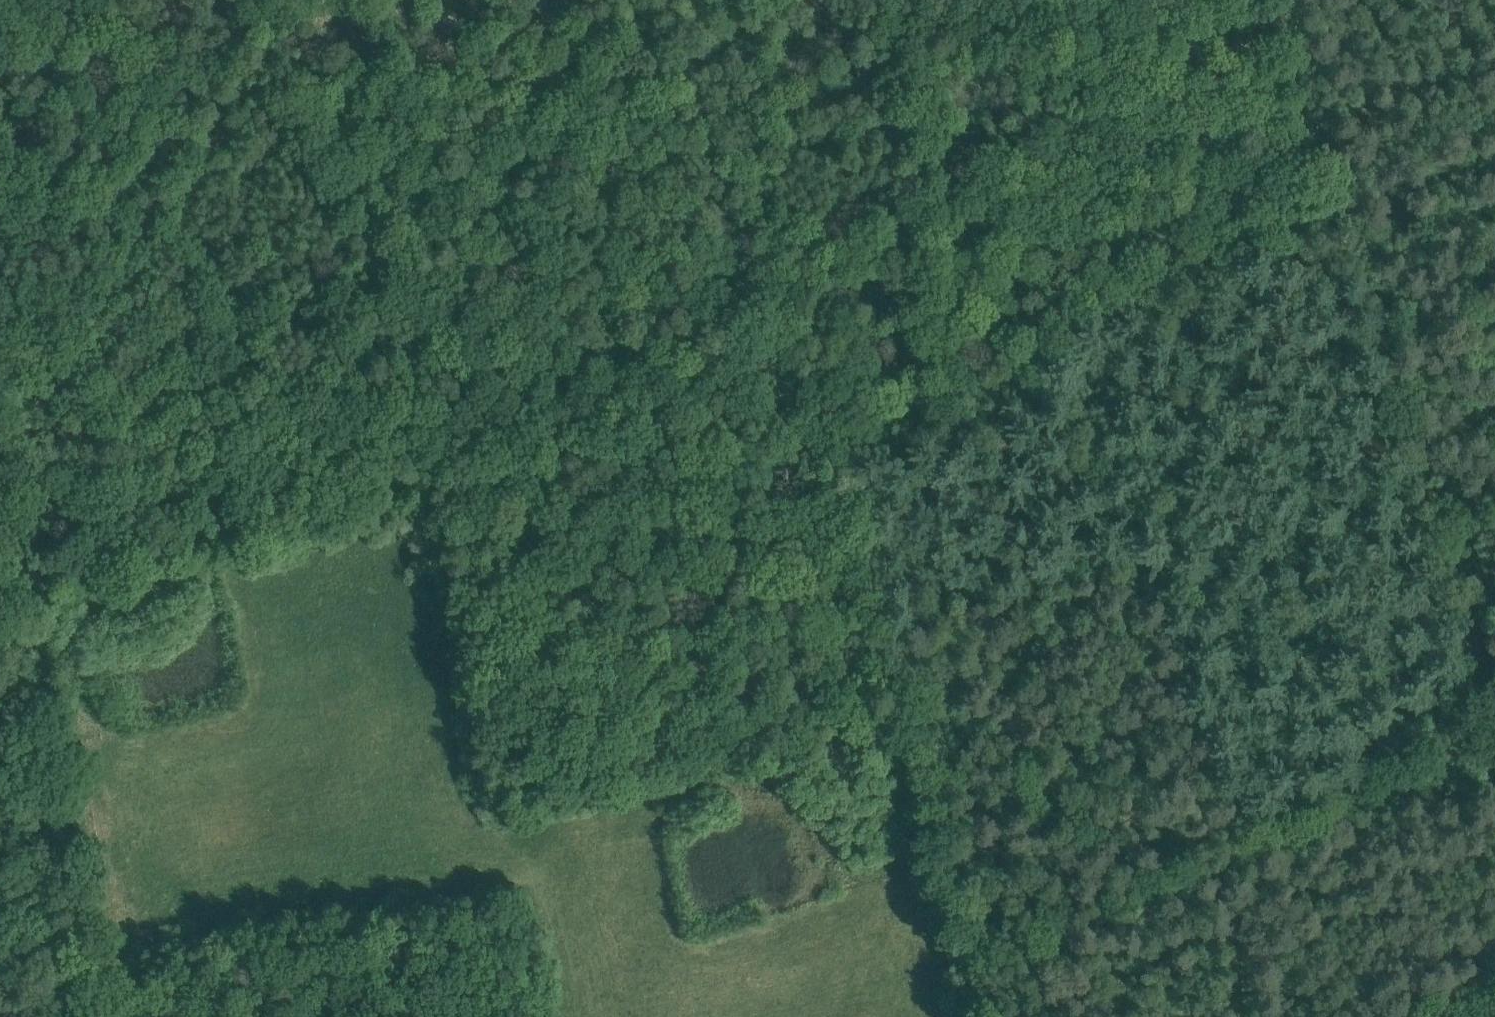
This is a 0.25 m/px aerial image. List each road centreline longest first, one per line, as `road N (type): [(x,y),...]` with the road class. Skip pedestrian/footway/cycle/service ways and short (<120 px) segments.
road 1 (track): [(1494,695),(1420,462)]

